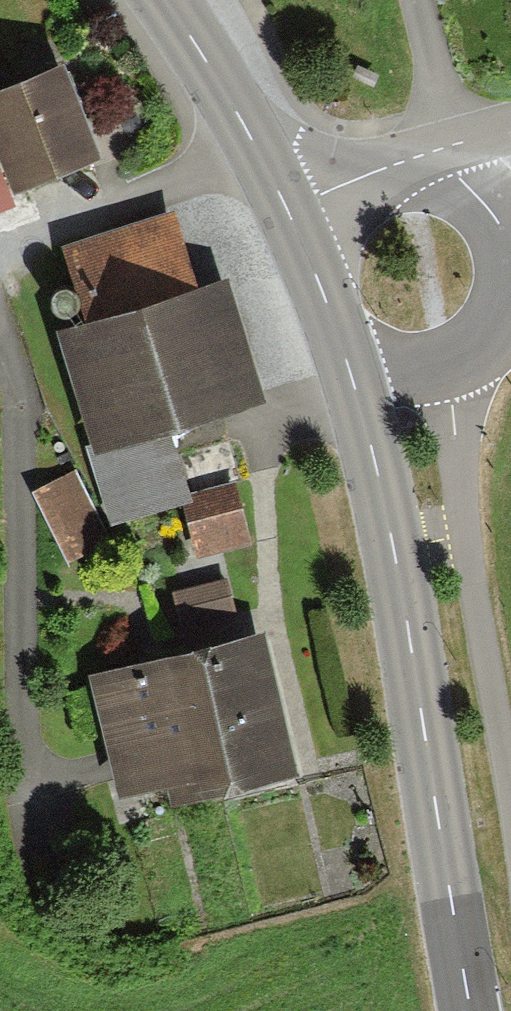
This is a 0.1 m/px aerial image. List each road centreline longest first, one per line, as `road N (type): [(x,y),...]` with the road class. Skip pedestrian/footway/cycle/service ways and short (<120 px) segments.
road 1 (tertiary): [(287,205),(383,487),(471,1010)]
road 2 (tertiary): [(166,0),(209,59),(287,205)]
road 3 (unclassified): [(287,205),(510,132)]

